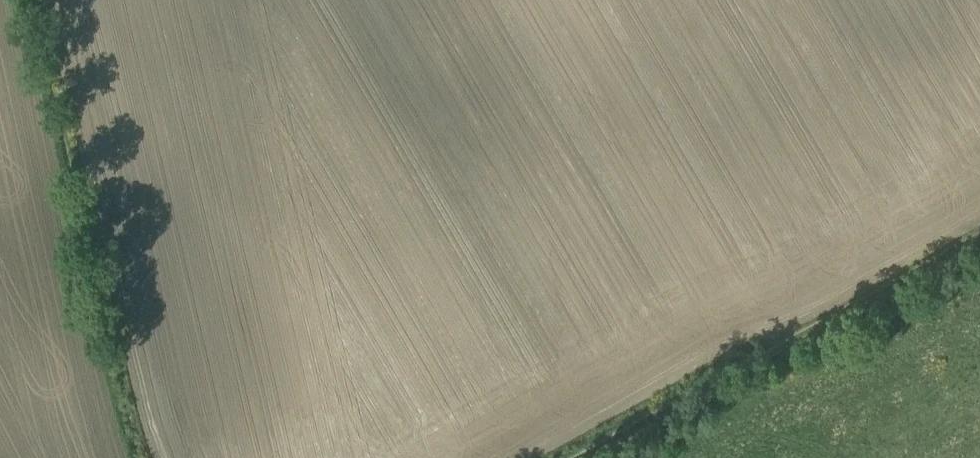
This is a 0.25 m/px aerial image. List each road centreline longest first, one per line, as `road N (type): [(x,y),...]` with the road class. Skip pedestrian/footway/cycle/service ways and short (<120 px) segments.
road 1 (track): [(979,228),(567,457)]

